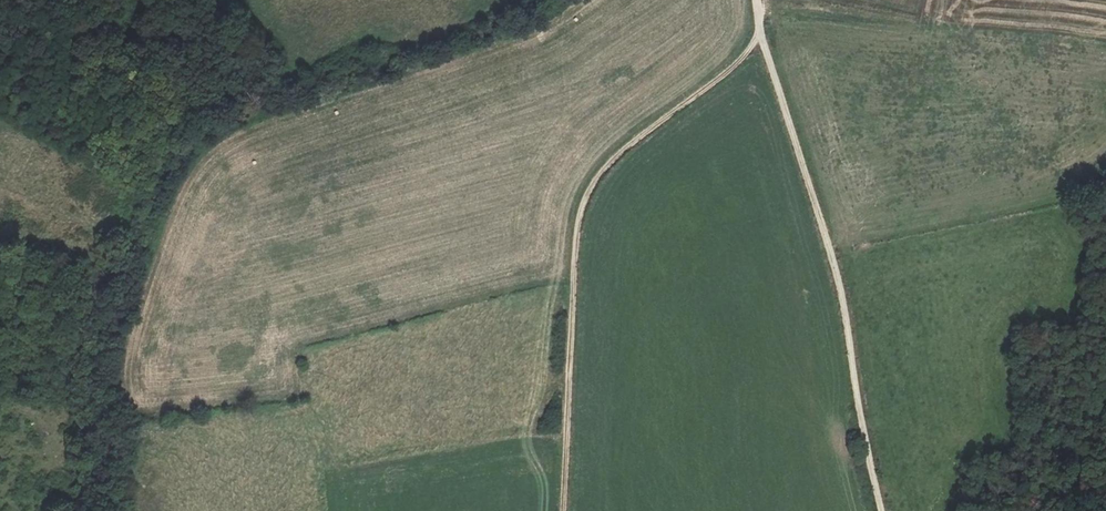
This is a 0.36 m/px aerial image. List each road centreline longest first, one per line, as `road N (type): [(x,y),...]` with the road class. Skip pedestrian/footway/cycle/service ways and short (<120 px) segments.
road 1 (track): [(564,510),(578,235),(588,196),(611,162),(734,71),(761,36)]
road 2 (track): [(761,36),(838,278),(882,510)]

